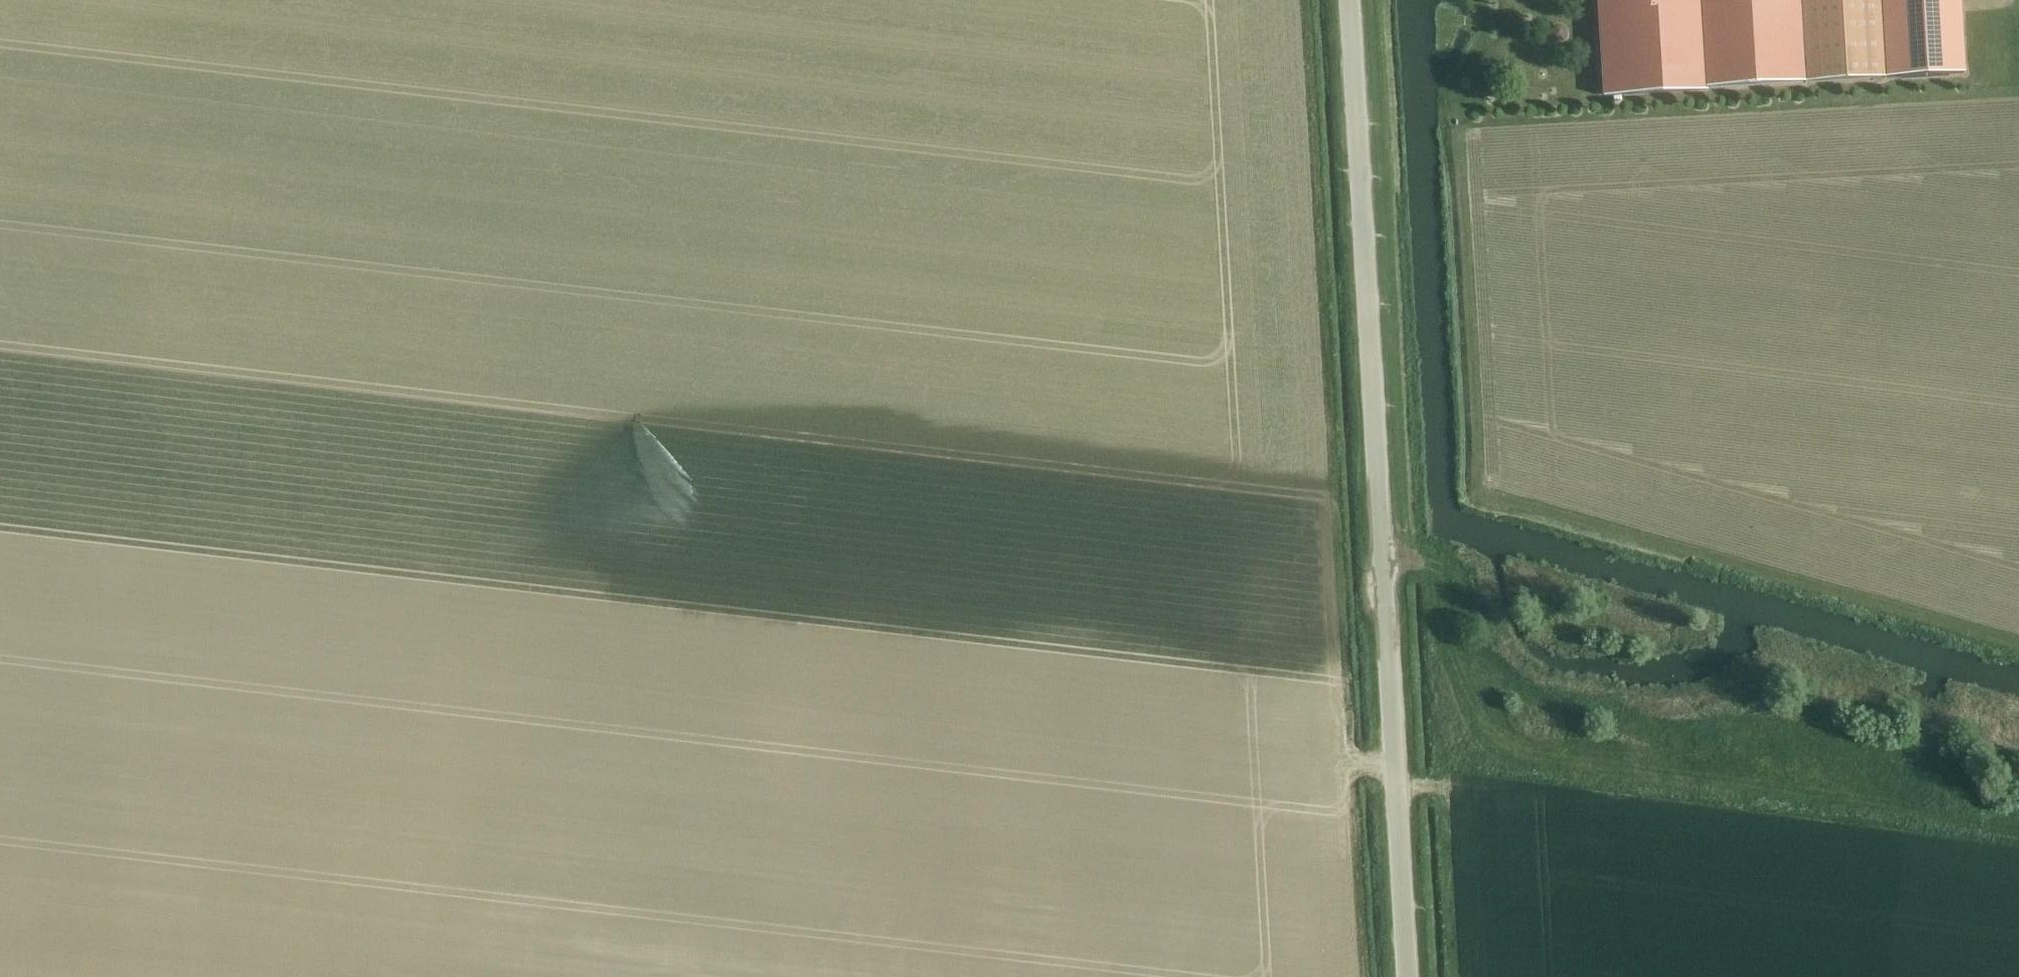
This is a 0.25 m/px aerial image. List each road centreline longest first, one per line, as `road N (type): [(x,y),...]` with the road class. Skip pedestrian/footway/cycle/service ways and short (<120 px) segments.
road 1 (unclassified): [(1407,976),(1349,0)]

